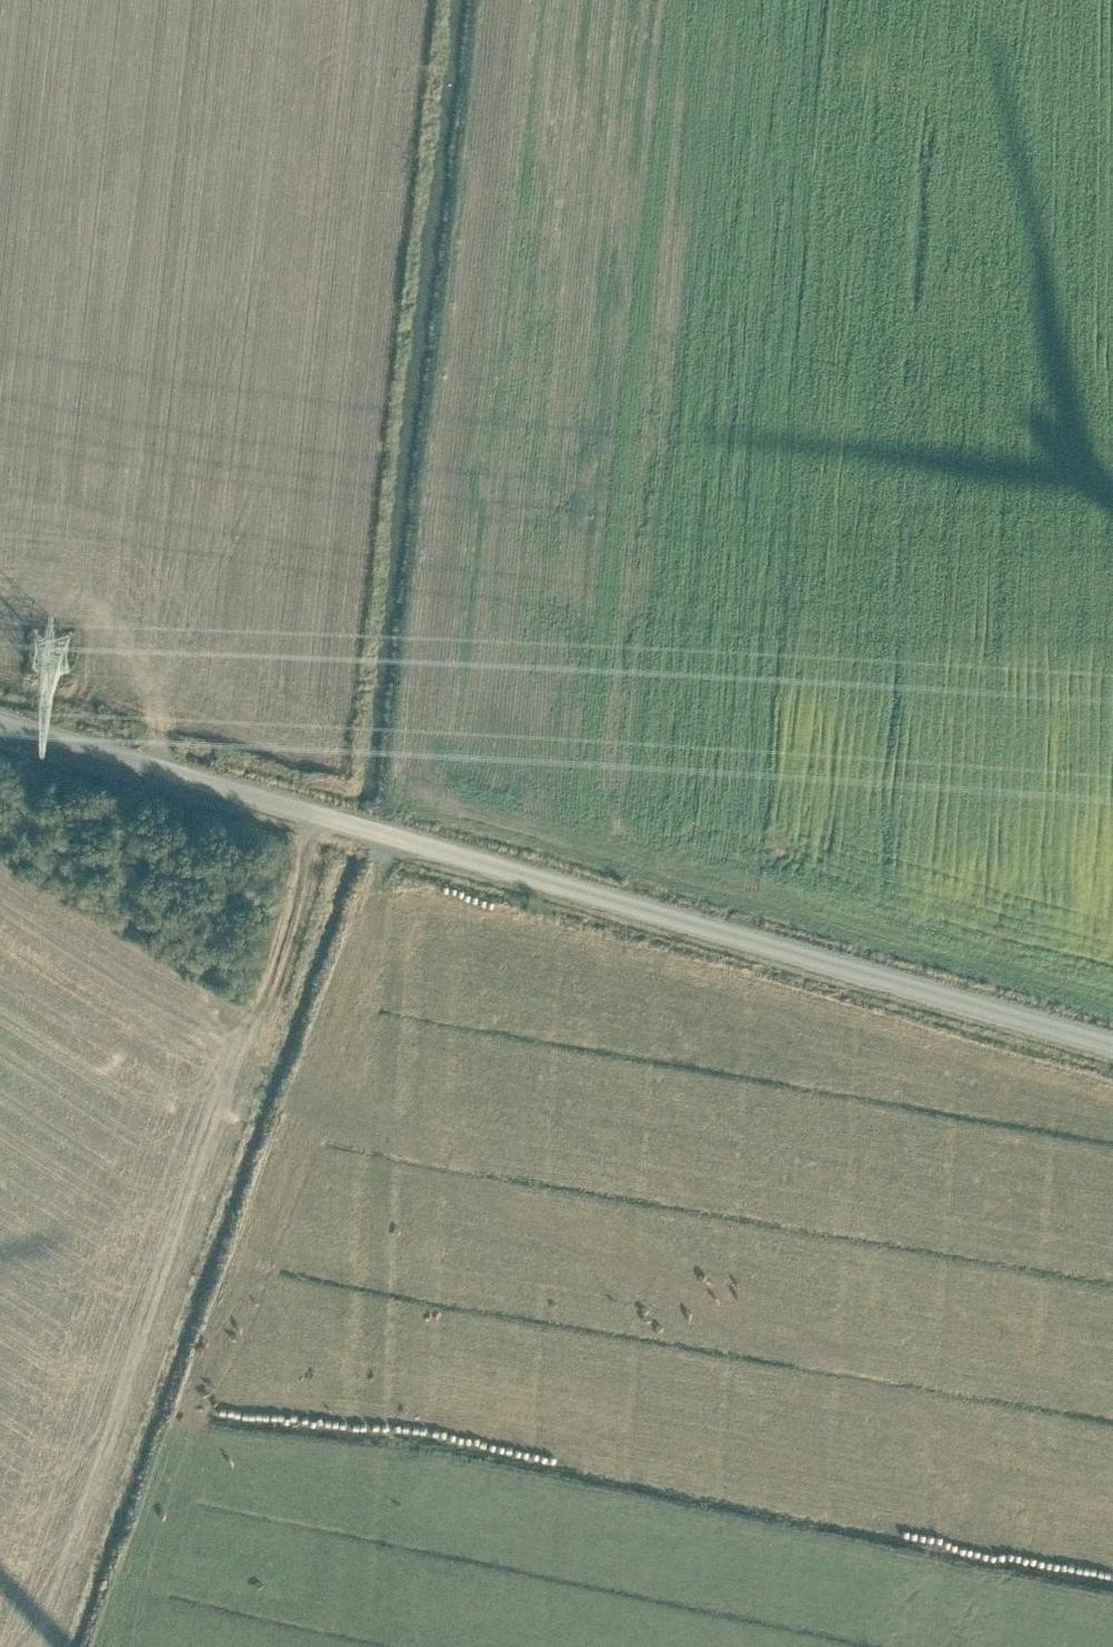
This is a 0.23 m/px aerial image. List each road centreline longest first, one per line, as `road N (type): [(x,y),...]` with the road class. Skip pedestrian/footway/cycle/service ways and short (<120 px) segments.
road 1 (unclassified): [(0,727),(1112,1050)]

